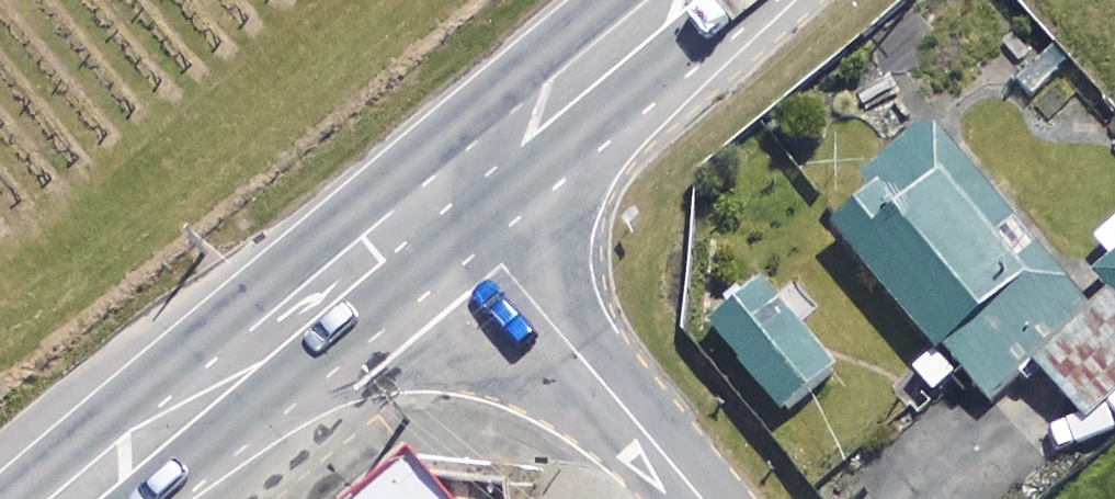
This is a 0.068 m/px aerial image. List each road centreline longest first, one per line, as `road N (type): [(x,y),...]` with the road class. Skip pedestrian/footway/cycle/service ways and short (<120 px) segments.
road 1 (primary): [(445,193),(76,498)]
road 2 (unclassified): [(701,498),(445,193)]
road 3 (primary): [(677,0),(445,193)]

